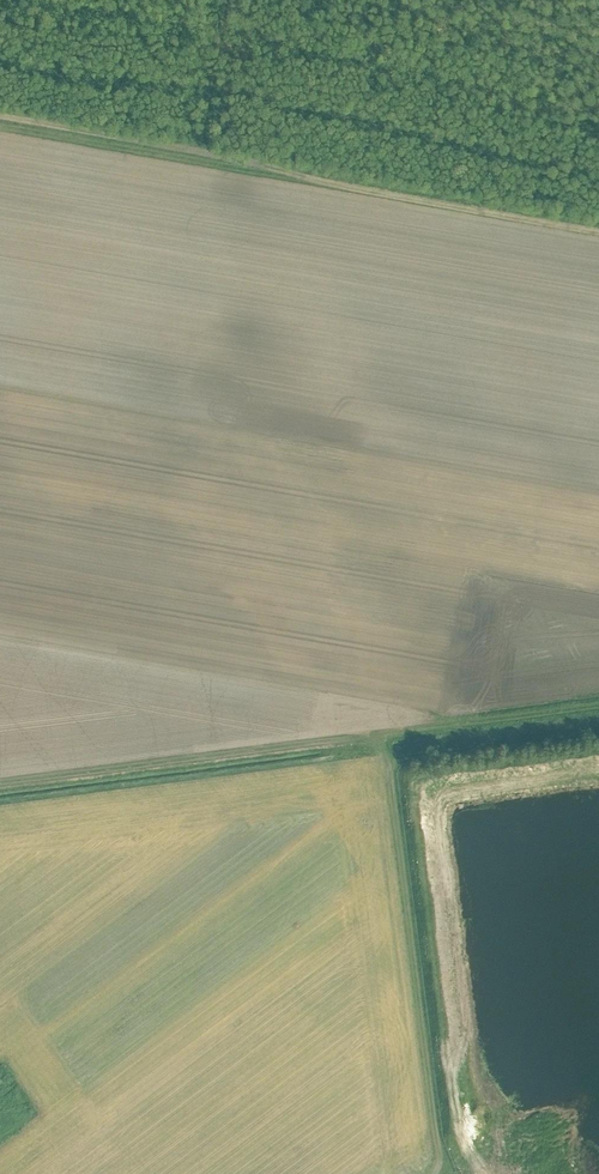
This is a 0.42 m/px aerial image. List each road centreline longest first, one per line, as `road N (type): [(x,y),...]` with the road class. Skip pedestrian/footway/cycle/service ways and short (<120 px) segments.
road 1 (track): [(598,713),(0,788)]
road 2 (track): [(383,740),(397,797),(438,1173)]

